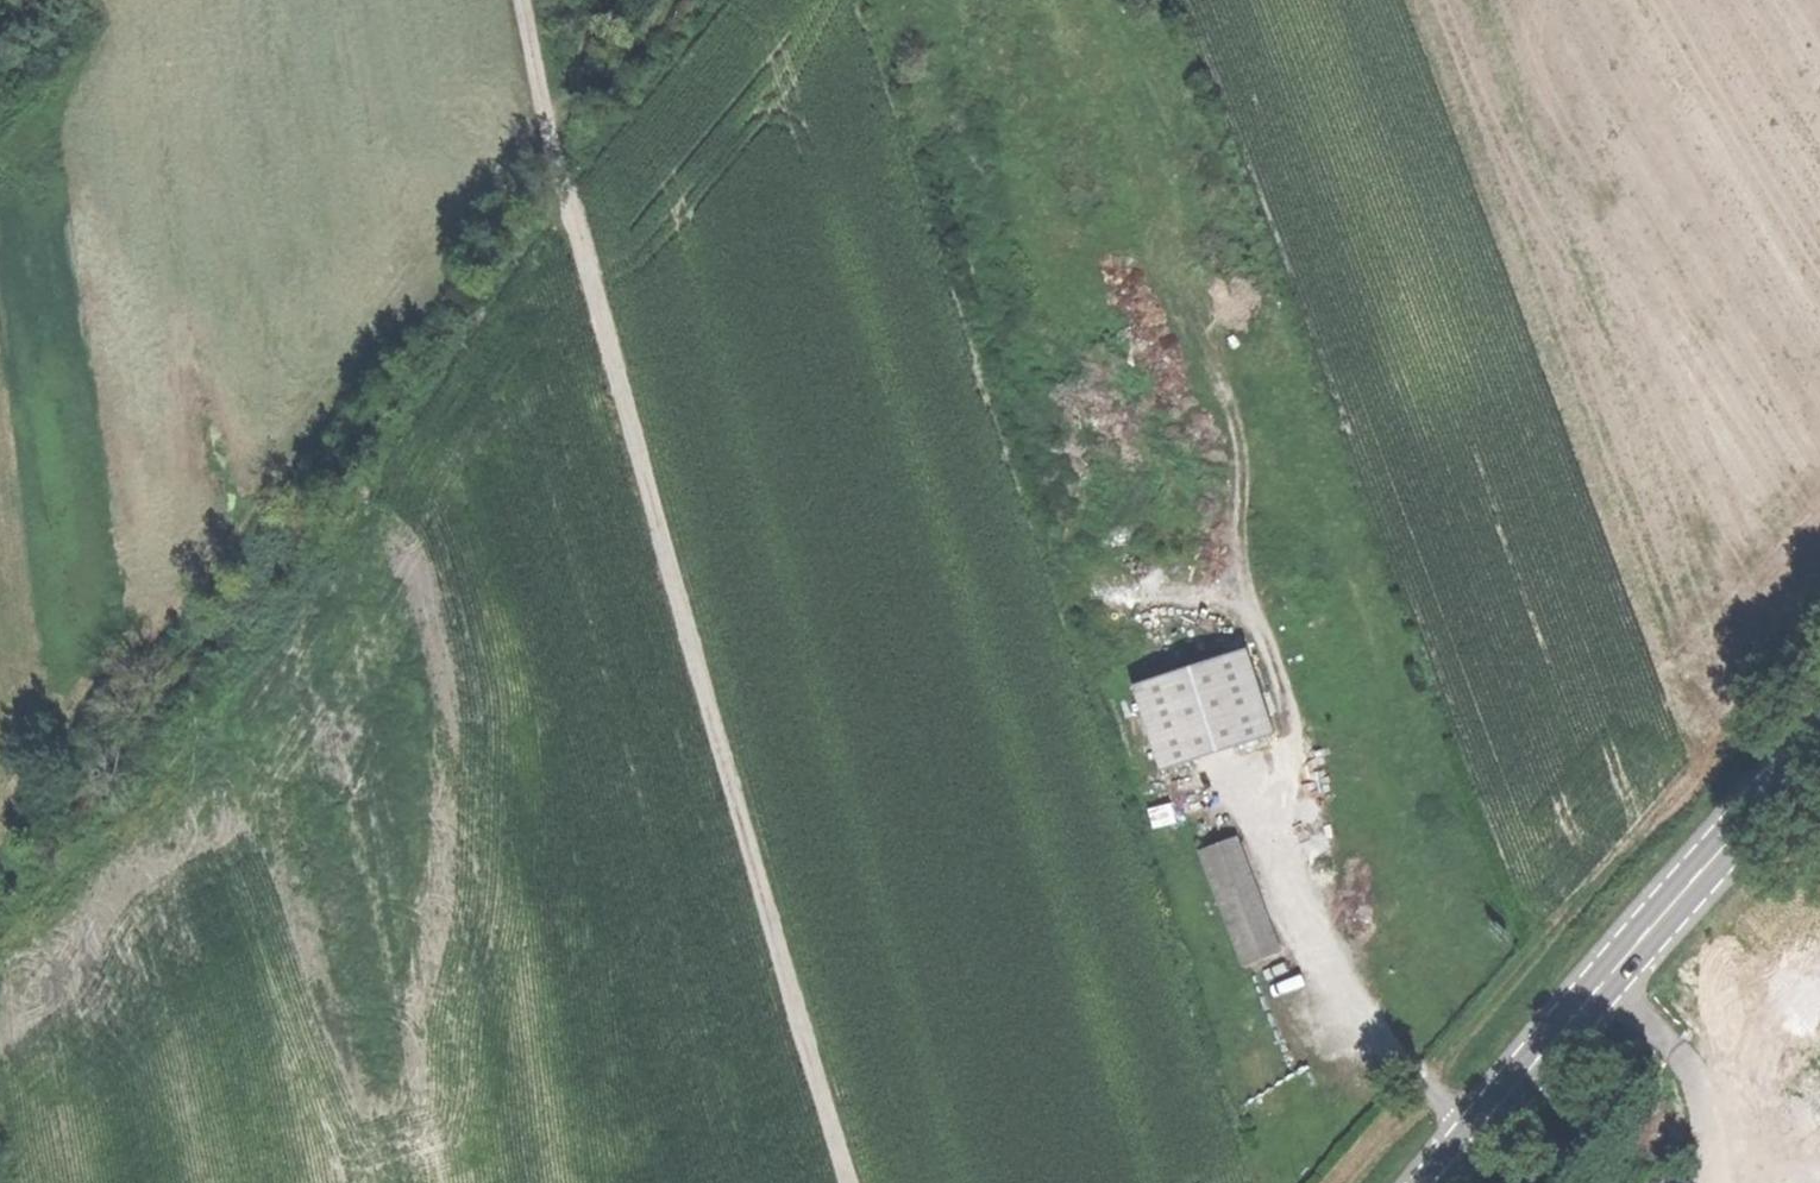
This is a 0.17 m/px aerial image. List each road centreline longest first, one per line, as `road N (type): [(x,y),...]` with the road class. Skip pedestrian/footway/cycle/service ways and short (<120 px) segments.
road 1 (track): [(851,1182),(691,651),(552,143),(523,0)]
road 2 (secondary): [(1819,743),(1435,1182)]

